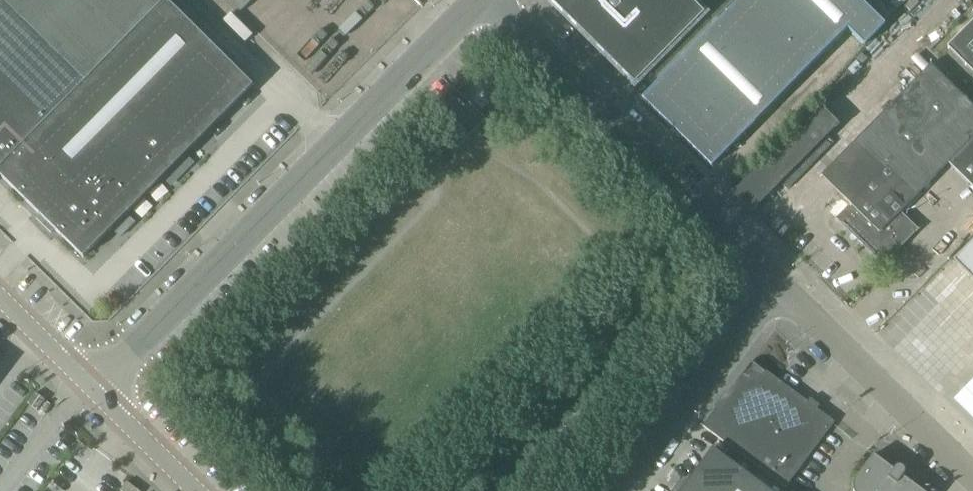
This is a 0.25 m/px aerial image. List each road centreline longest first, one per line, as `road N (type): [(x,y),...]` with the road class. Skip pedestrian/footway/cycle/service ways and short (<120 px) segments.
road 1 (unclassified): [(91,388),(473,0)]
road 2 (unclassified): [(770,289),(474,0)]
road 3 (unclassified): [(972,486),(770,289)]
road 4 (unclassified): [(620,490),(770,289)]
road 5 (residential): [(196,490),(91,388)]
road 6 (residential): [(91,388),(0,298)]

